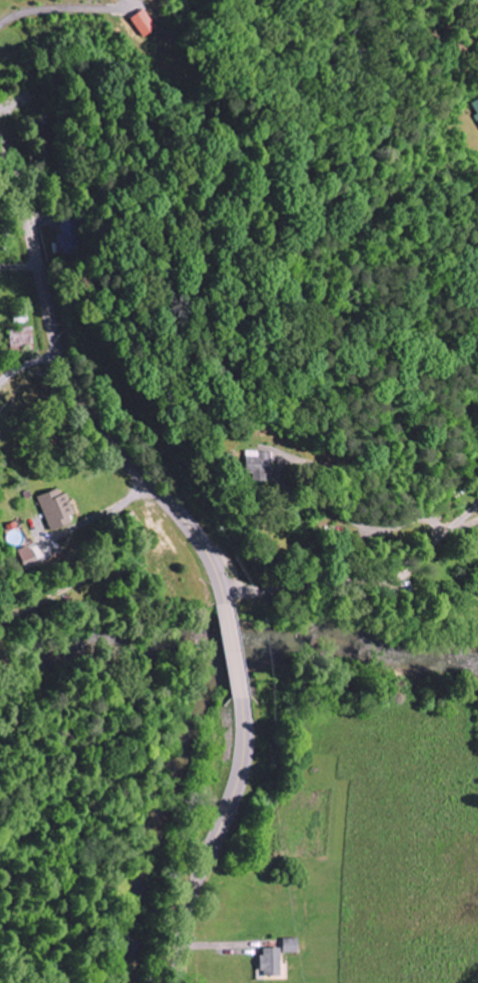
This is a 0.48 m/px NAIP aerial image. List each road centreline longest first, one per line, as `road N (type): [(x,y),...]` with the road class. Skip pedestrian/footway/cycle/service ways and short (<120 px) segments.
road 1 (tertiary): [(226,604),(198,539),(96,425),(63,369),(27,209),(0,145)]
road 2 (residential): [(223,588),(387,583),(439,539),(440,528),(362,522),(297,491)]
road 3 (tertiary): [(180,982),(195,888),(238,779),(241,699)]
road 4 (residential): [(160,493),(68,599),(0,620)]

